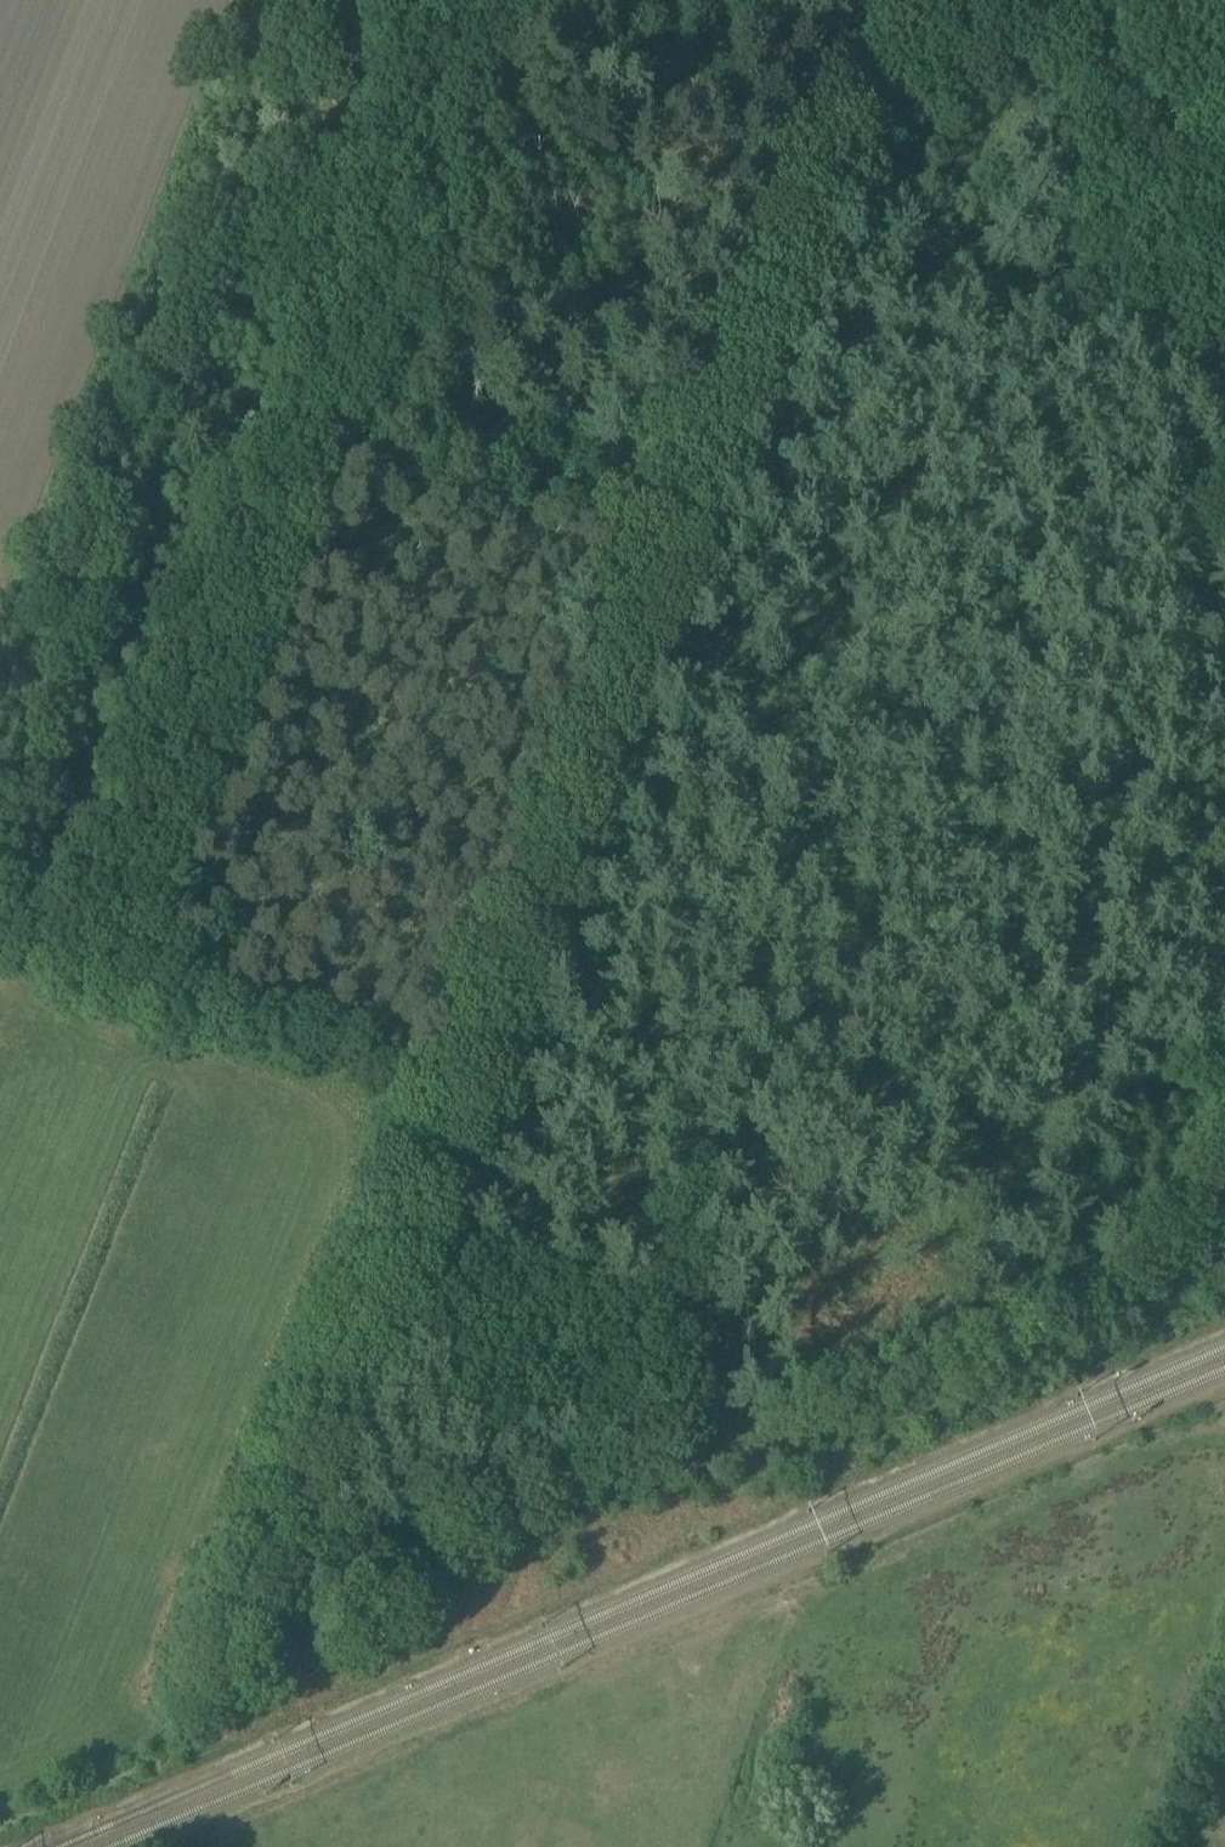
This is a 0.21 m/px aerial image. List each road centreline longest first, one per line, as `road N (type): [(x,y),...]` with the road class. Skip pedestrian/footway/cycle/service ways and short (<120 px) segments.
road 1 (track): [(0,1794),(204,1712),(871,0)]
road 2 (track): [(1169,1244),(1224,1093)]

